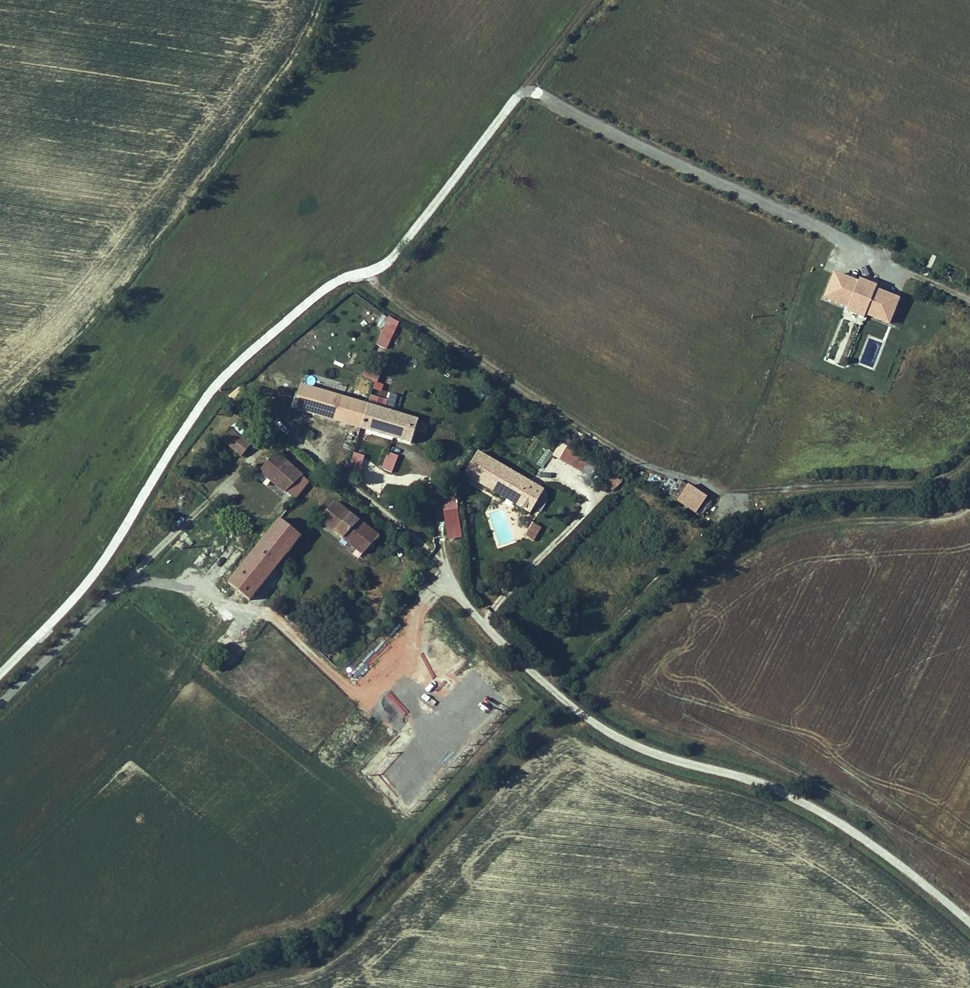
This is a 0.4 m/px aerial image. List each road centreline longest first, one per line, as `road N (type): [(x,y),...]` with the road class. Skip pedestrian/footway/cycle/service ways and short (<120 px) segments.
road 1 (track): [(969,917),(813,801),(589,720),(446,578)]
road 2 (track): [(592,0),(526,85),(969,296)]
road 3 (track): [(0,671),(112,548),(215,382),(332,279),(370,271)]
road 4 (track): [(370,271),(412,311),(646,469),(735,492)]
road 5 (track): [(281,442),(204,499),(0,697)]
road 6 (track): [(526,85),(381,270),(370,271)]
road 7 (track): [(969,459),(949,476),(735,492)]
road 8 (track): [(446,578),(437,497),(421,461),(333,427)]
road 9 (track): [(484,619),(587,498),(575,479),(544,478)]

